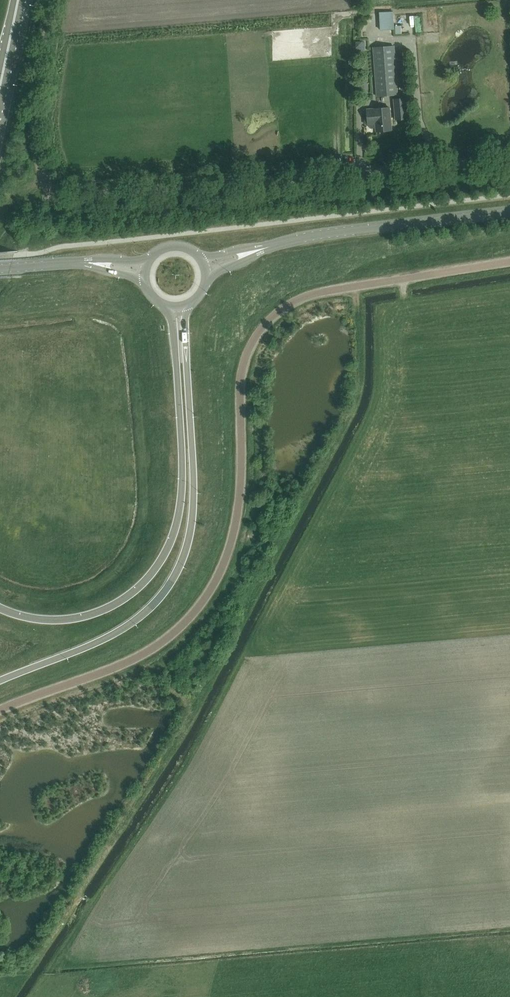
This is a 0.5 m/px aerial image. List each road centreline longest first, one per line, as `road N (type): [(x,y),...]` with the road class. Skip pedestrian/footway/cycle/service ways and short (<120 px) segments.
road 1 (unclassified): [(0,710),(147,652),(202,603),(235,527),(242,367),(273,315),(326,291),(509,261)]
road 2 (track): [(356,286),(359,367),(350,413),(188,721),(29,968)]
road 3 (unclassified): [(53,0),(33,128),(45,182),(57,195),(509,159)]
road 4 (trunk): [(0,680),(115,633),(153,604),(178,568),(194,497),(188,305)]
road 5 (trunk): [(167,307),(182,469),(166,552),(133,592),(93,614),(43,619),(0,608)]
road 6 (tertiary): [(268,247),(509,211)]

